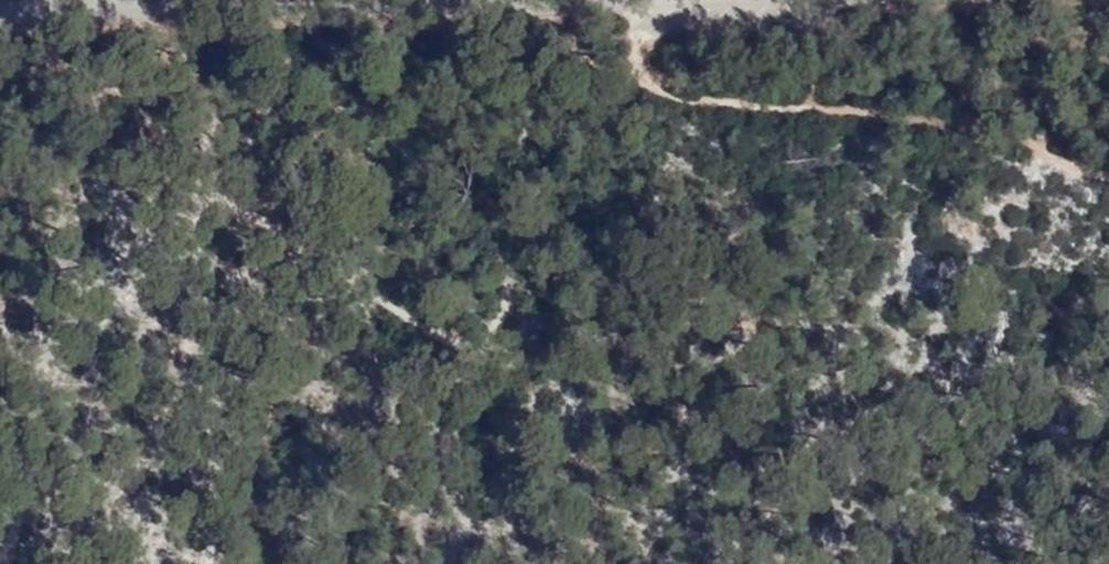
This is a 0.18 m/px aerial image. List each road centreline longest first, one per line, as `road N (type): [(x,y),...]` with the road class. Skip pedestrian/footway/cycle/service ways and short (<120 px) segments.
road 1 (unclassified): [(810,0),(0,18)]
road 2 (track): [(75,54),(291,53),(608,79)]
road 3 (track): [(608,79),(925,124),(1108,174)]

